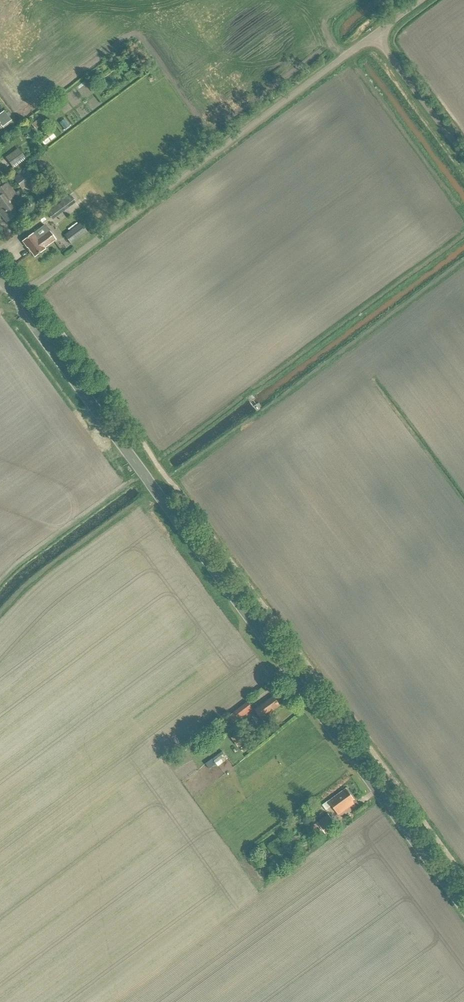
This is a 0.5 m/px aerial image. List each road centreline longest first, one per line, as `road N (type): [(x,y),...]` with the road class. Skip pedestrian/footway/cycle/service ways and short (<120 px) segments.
road 1 (tertiary): [(463,906),(24,312),(18,292)]
road 2 (unclassified): [(374,36),(18,292)]
road 3 (unclassified): [(463,156),(374,36)]

